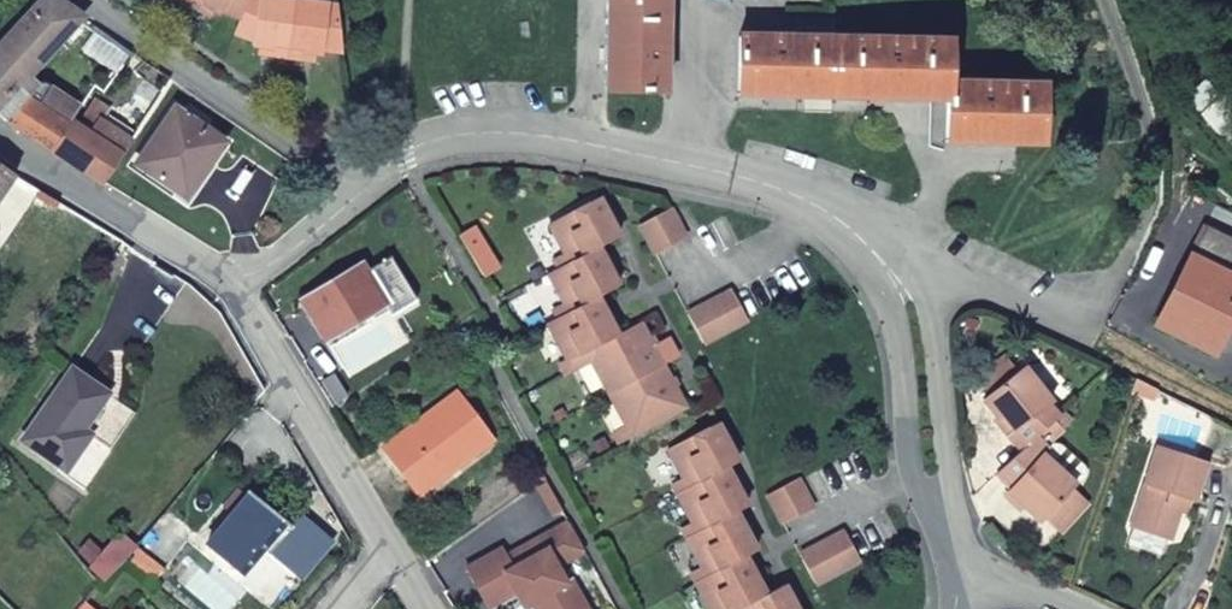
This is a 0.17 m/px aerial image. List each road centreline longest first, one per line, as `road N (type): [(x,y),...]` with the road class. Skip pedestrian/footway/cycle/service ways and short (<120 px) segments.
road 1 (residential): [(365,187),(407,149),(445,137),(548,136),(782,189),(836,217),(876,252)]
road 2 (residential): [(958,570),(931,475),(911,307),(876,252)]
road 3 (residential): [(91,0),(283,141),(365,187)]
road 4 (residential): [(228,282),(387,543)]
road 5 (residential): [(0,139),(228,282)]
road 6 (residential): [(876,252),(1089,331)]
road 7 (residential): [(228,282),(312,235),(365,187)]
road 8 (track): [(1089,331),(1231,411)]

